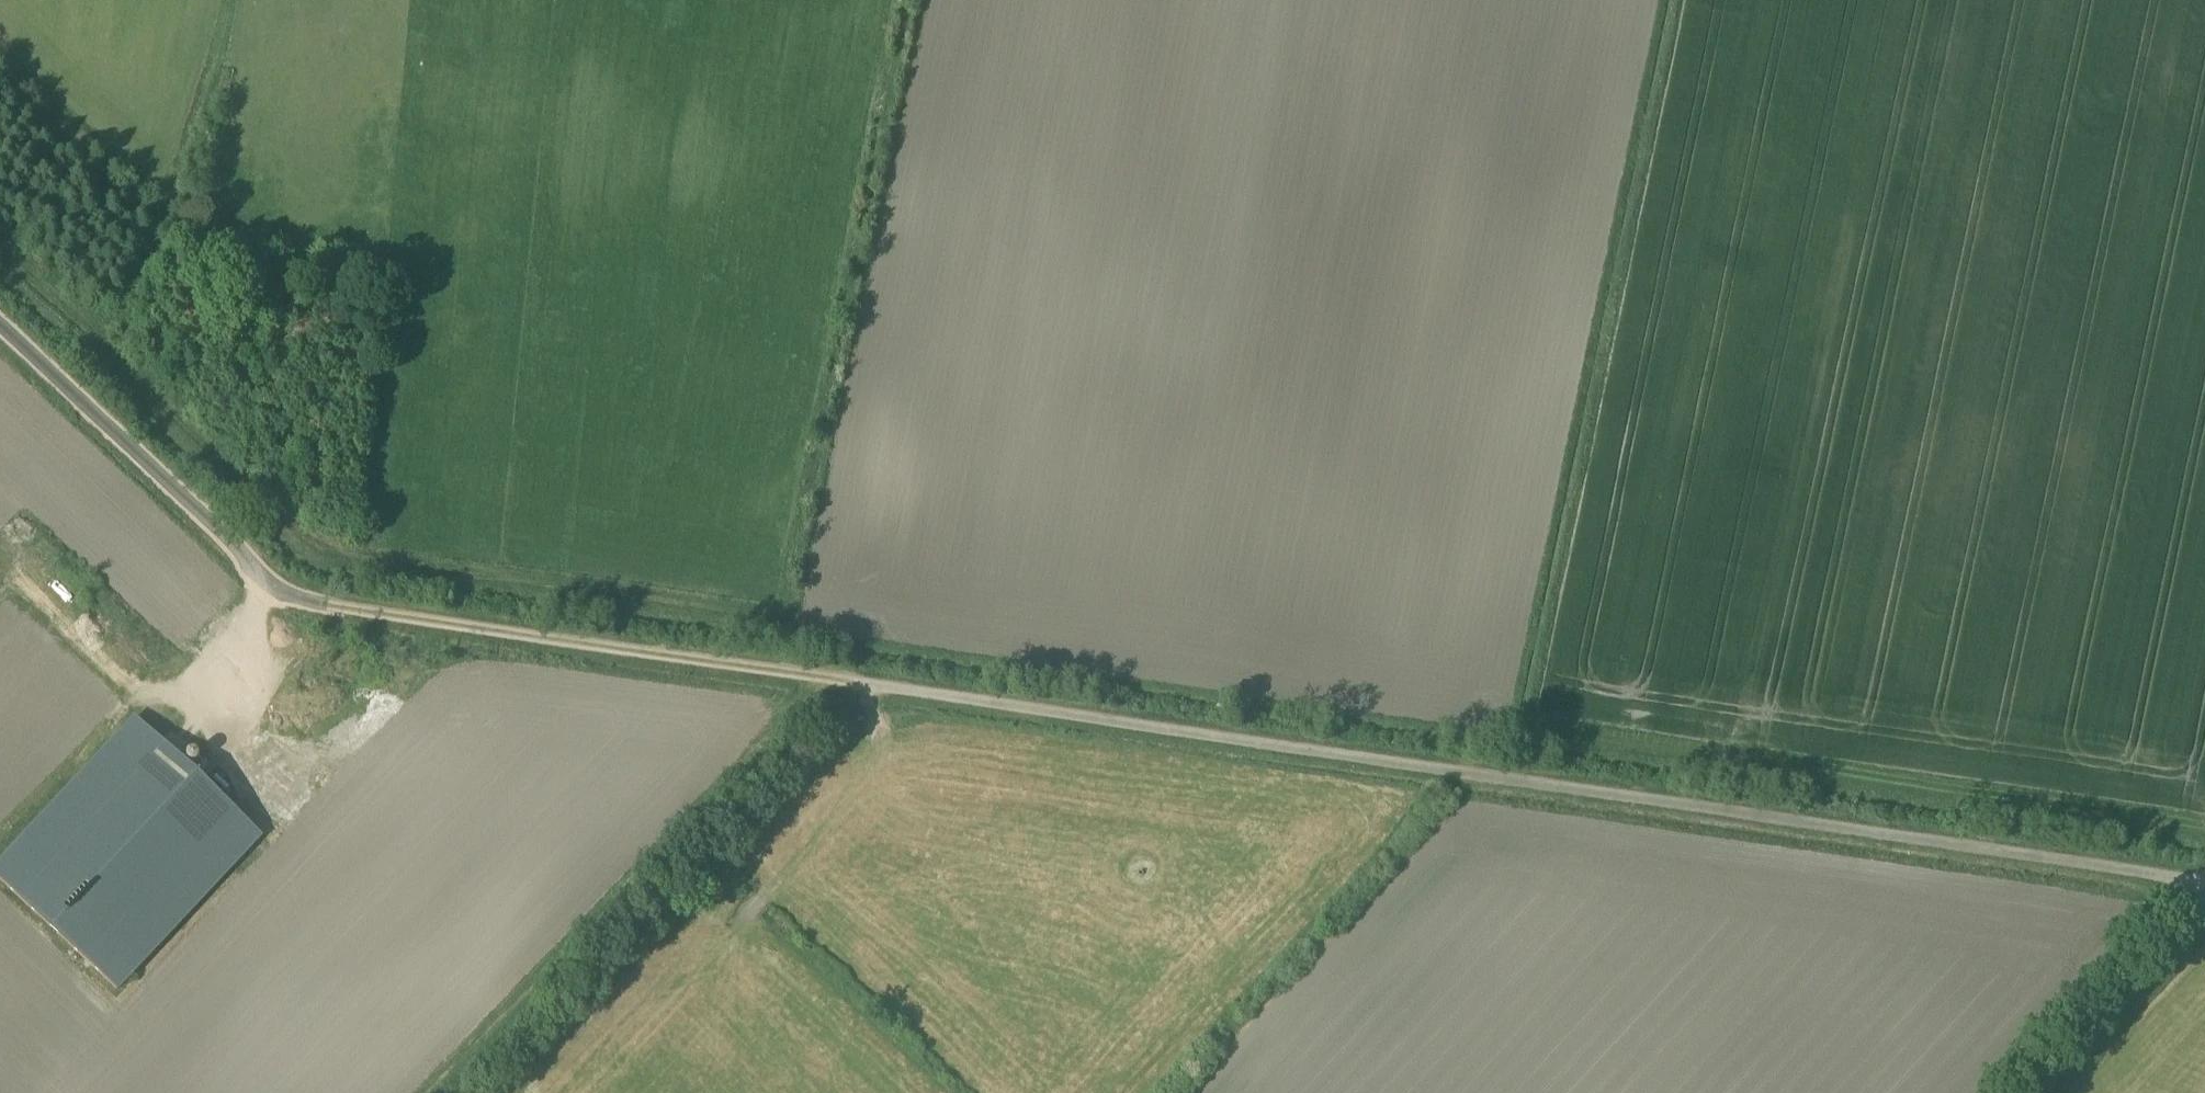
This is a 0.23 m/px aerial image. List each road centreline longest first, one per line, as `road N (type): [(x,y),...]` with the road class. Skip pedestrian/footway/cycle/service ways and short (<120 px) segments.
road 1 (track): [(2204,878),(2149,878),(324,610),(287,595),(0,327)]
road 2 (track): [(2204,919),(2046,1092)]

